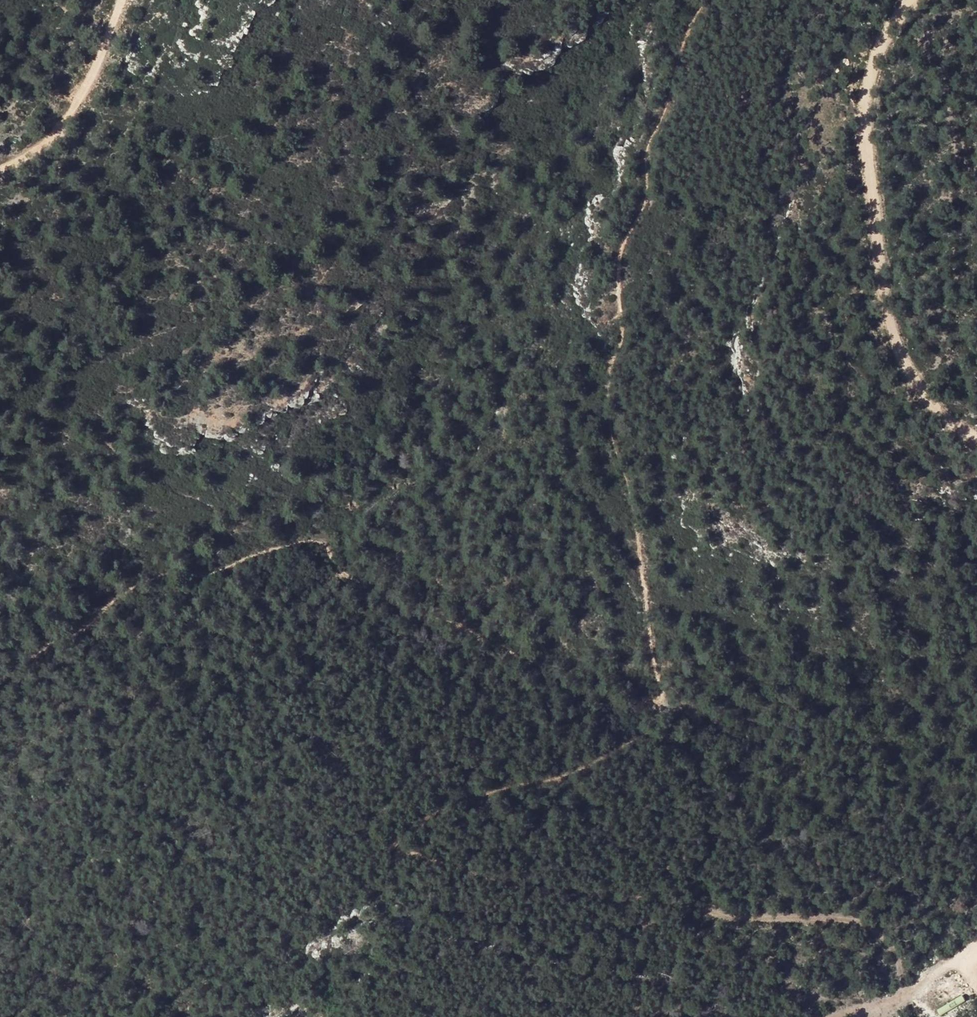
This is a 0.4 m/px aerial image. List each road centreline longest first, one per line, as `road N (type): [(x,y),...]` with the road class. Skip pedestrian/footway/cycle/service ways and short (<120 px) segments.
road 1 (track): [(976,429),(954,417),(907,361),(878,281),(865,115),(877,34),(906,0)]
road 2 (track): [(0,168),(31,156),(94,76),(120,0)]
road 3 (track): [(965,970),(883,1006),(832,1016)]

